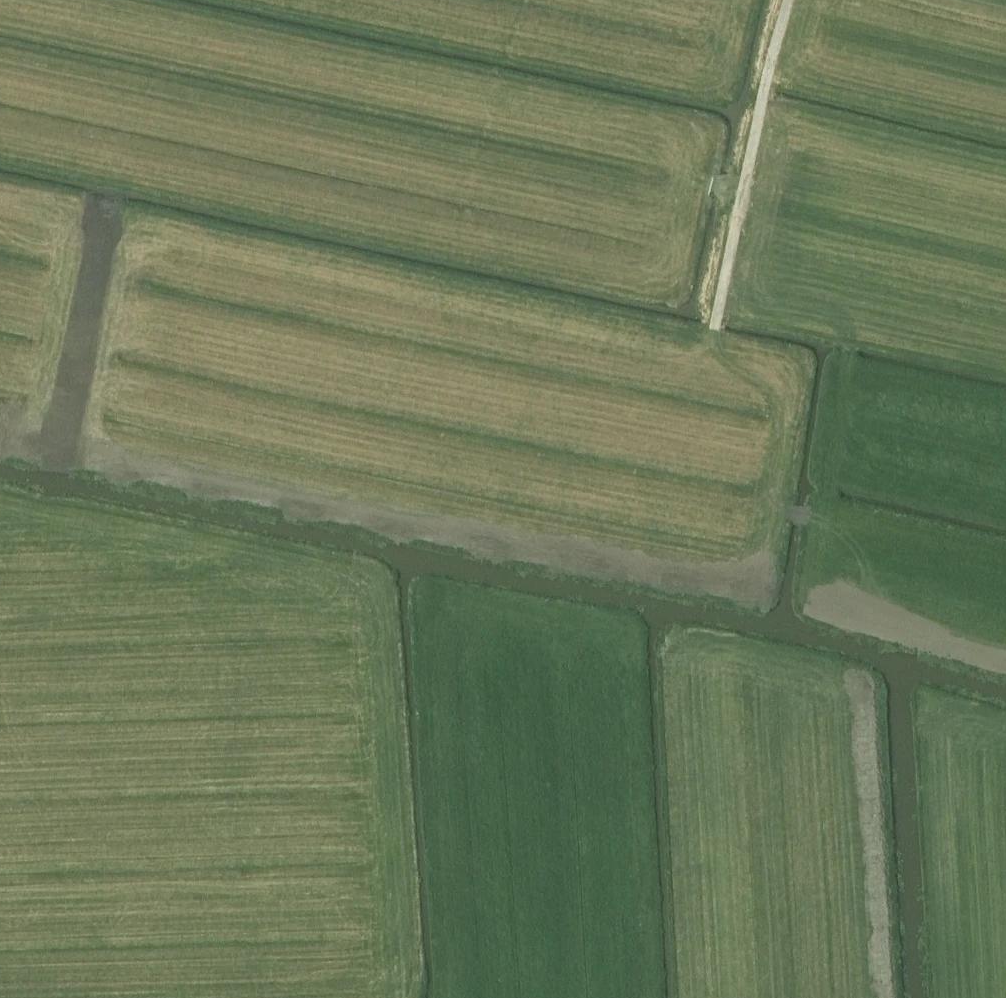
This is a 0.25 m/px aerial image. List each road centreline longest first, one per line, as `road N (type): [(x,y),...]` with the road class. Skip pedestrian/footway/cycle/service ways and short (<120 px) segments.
road 1 (track): [(715,331),(790,0)]

